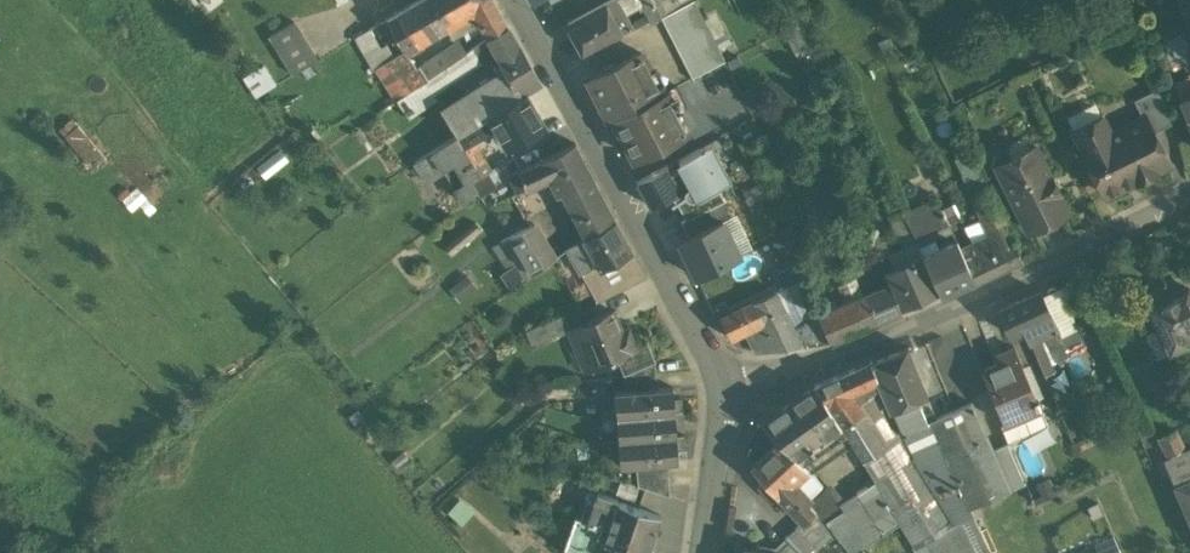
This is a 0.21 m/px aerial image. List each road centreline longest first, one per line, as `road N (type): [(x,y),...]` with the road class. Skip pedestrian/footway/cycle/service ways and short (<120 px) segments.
road 1 (residential): [(729,405),(1189,194)]
road 2 (residential): [(516,0),(729,405)]
road 3 (residential): [(729,405),(702,552)]

